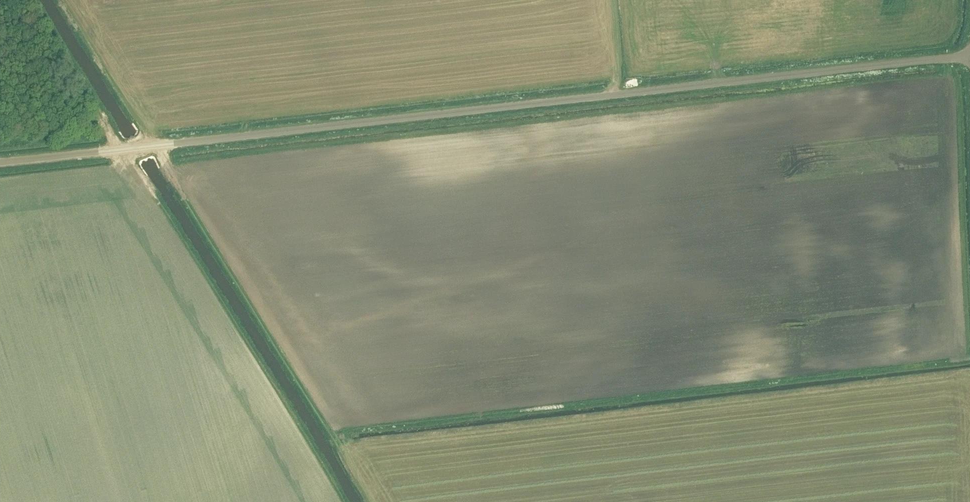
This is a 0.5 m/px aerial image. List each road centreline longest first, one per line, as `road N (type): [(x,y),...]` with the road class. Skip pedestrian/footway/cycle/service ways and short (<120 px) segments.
road 1 (unclassified): [(0,163),(969,57)]
road 2 (track): [(60,0),(147,147)]

